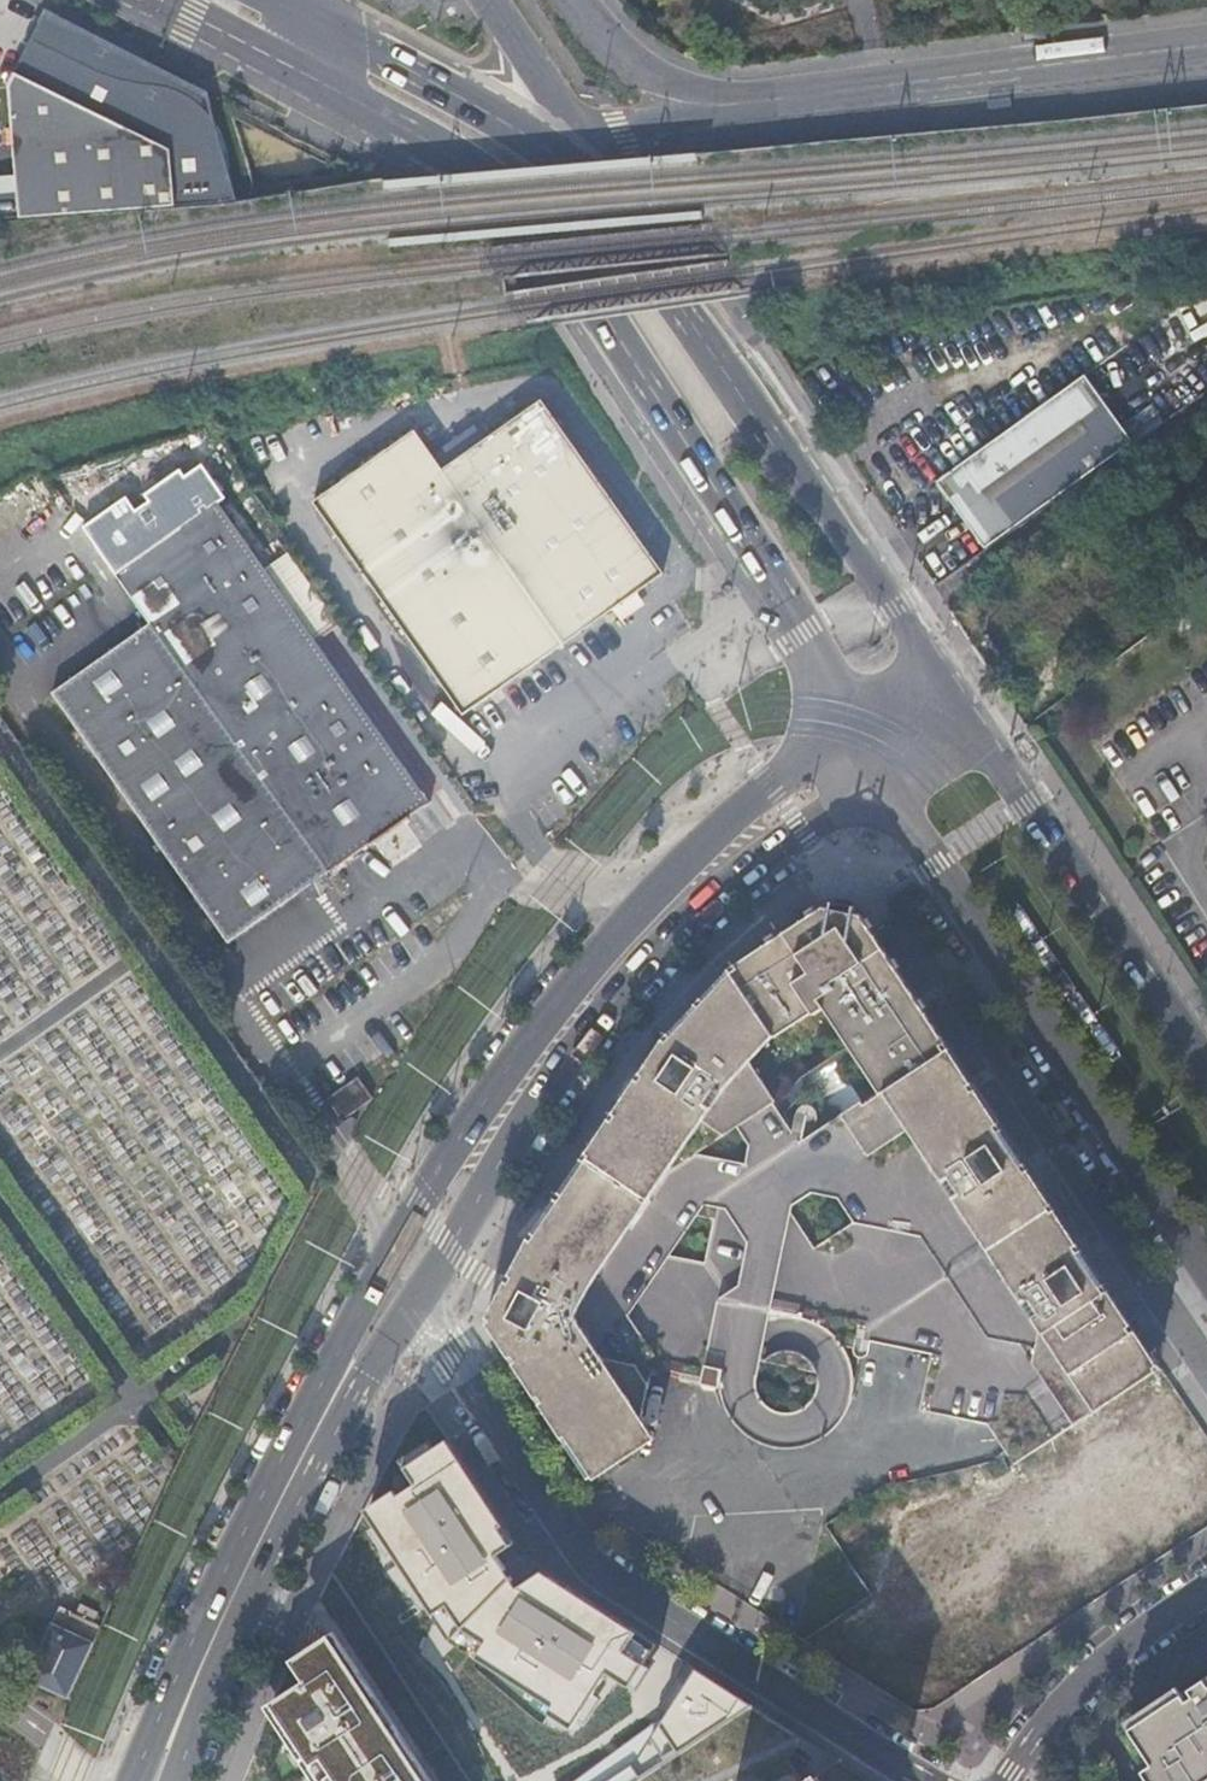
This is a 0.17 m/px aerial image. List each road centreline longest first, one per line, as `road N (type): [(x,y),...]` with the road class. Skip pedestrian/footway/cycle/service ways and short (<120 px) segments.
road 1 (primary): [(794,765),(646,902),(429,1187),(267,1483),(134,1780)]
road 2 (primary): [(286,70),(471,176),(540,238),(805,636),(862,708)]
road 3 (residential): [(931,1780),(596,1570),(415,1305)]
road 4 (primary): [(951,686),(582,149)]
road 5 (primary): [(415,1305),(607,1011),(681,927),(808,830)]
road 6 (primary): [(884,767),(1206,1267)]
road 7 (primary): [(177,1780),(307,1484),(415,1305)]
road 8 (primary): [(1206,1066),(951,686)]
road 9 (residential): [(780,100),(1206,46)]
road 10 (primary): [(582,149),(285,0)]
road 11 (residential): [(1006,1780),(1084,1682),(1206,1590)]
road 12 (residential): [(780,100),(682,87),(653,74),(627,58),(580,0)]
road 13 (residential): [(582,149),(780,100)]
road 14 (secondary): [(582,149),(487,0)]
road 15 (primary): [(151,0),(286,70)]

